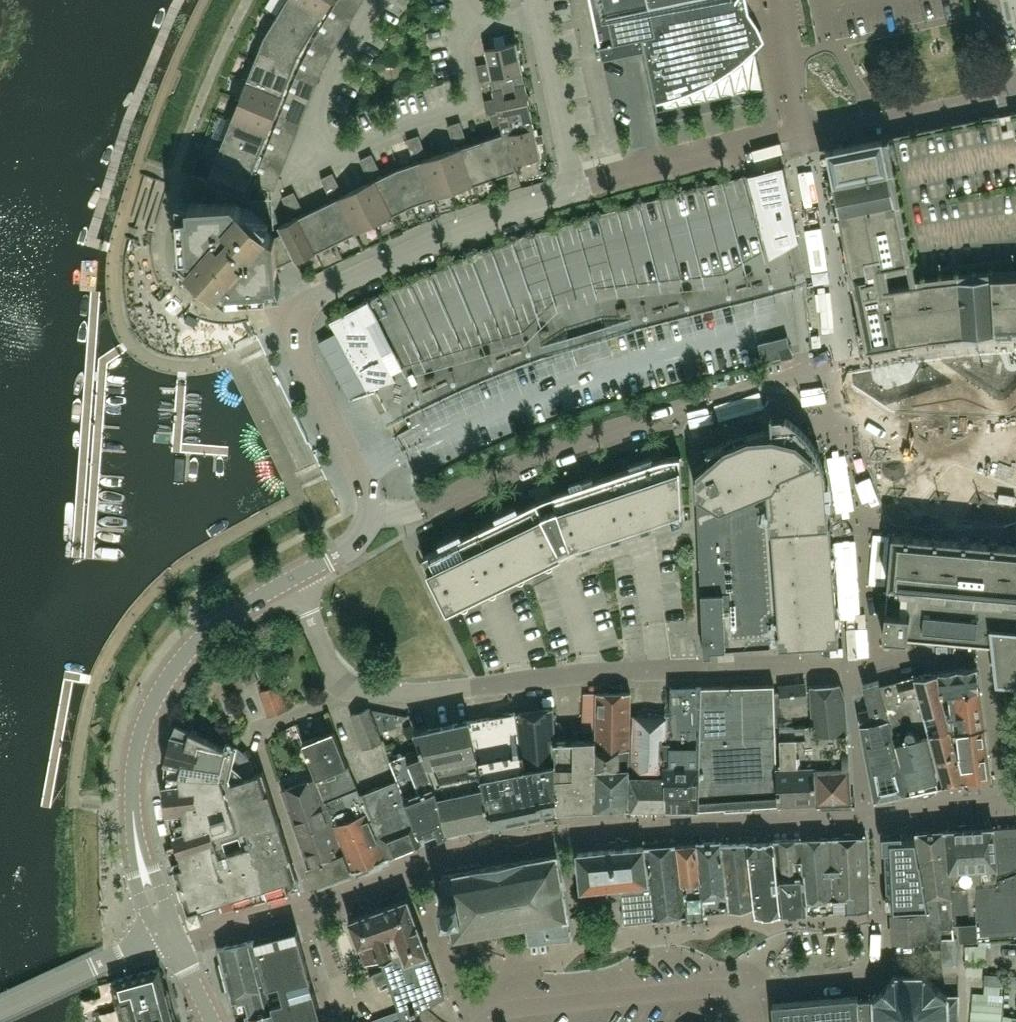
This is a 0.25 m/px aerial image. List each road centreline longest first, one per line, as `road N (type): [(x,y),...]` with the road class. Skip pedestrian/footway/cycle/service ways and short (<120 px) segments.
road 1 (unclassified): [(345,695),(853,660)]
road 2 (residential): [(353,471),(278,312),(553,199),(567,184)]
road 3 (unclassified): [(169,938),(139,855),(132,805),(138,750),(154,703),(193,646),(290,584)]
road 4 (unclassified): [(370,519),(413,515),(539,460),(746,396)]
road 5 (residential): [(1015,87),(667,171)]
road 6 (unclassified): [(741,996),(717,988),(589,1001),(514,1010),(485,1021)]
road 7 (residential): [(567,184),(534,0)]
road 8 (unclassified): [(0,1009),(169,938)]
road 9 (unclassified): [(741,996),(830,981),(871,964)]
road 10 (unclassified): [(345,695),(290,584)]

